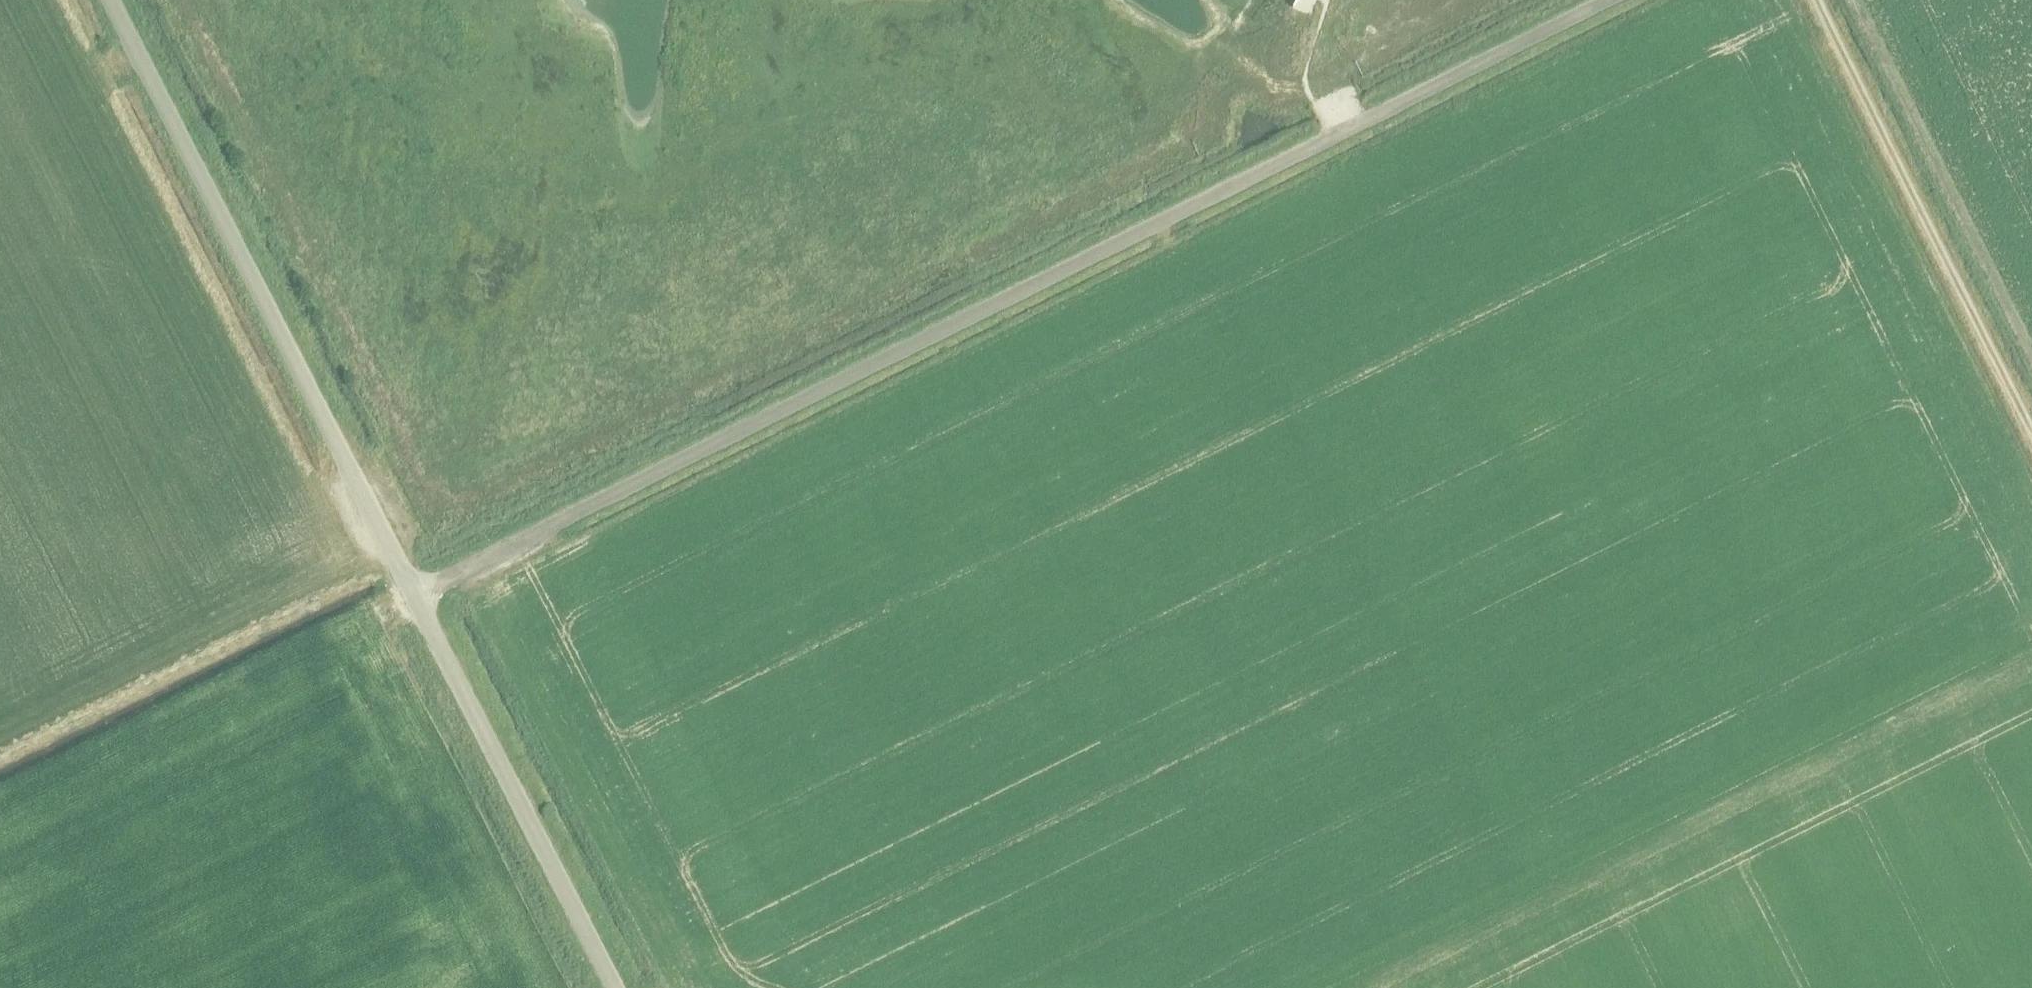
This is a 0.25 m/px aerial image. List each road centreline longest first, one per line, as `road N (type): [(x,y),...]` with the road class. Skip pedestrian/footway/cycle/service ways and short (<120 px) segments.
road 1 (unclassified): [(414,593),(1608,0)]
road 2 (unclassified): [(414,593),(111,0)]
road 3 (track): [(2031,445),(1813,0)]
road 4 (unclassified): [(616,987),(414,593)]

